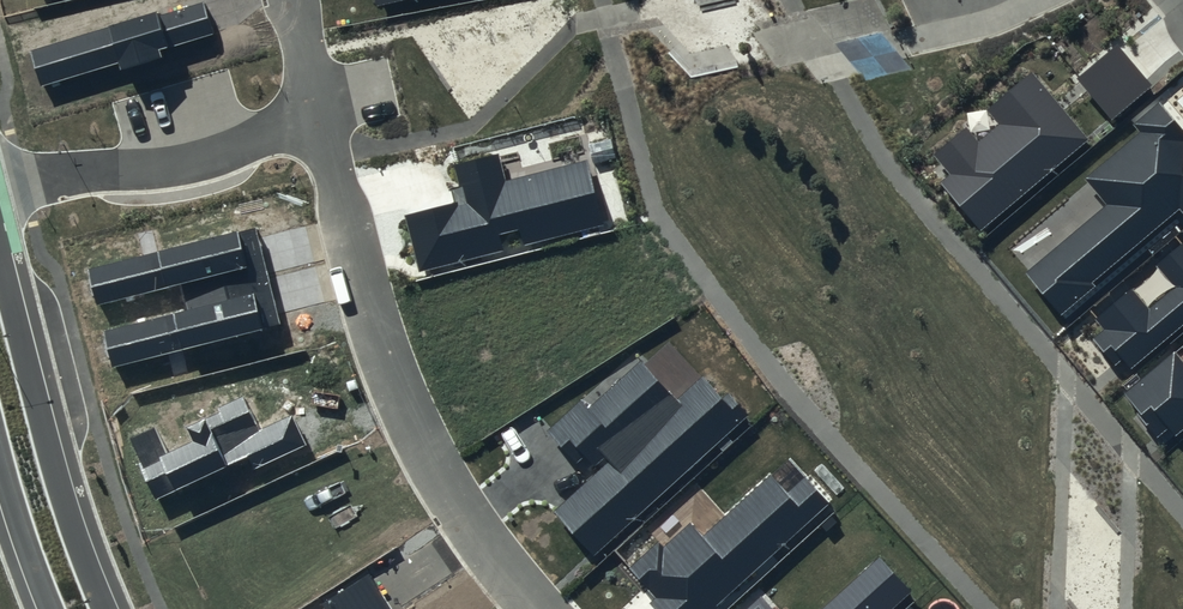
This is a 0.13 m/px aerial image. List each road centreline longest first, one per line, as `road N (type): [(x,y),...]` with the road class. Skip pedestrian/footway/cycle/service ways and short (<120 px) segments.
road 1 (residential): [(314,115),(374,328),(408,418),(444,483),(538,608)]
road 2 (residential): [(314,115),(207,159),(0,185)]
road 3 (residential): [(0,357),(77,608)]
road 4 (residential): [(905,43),(1040,0)]

